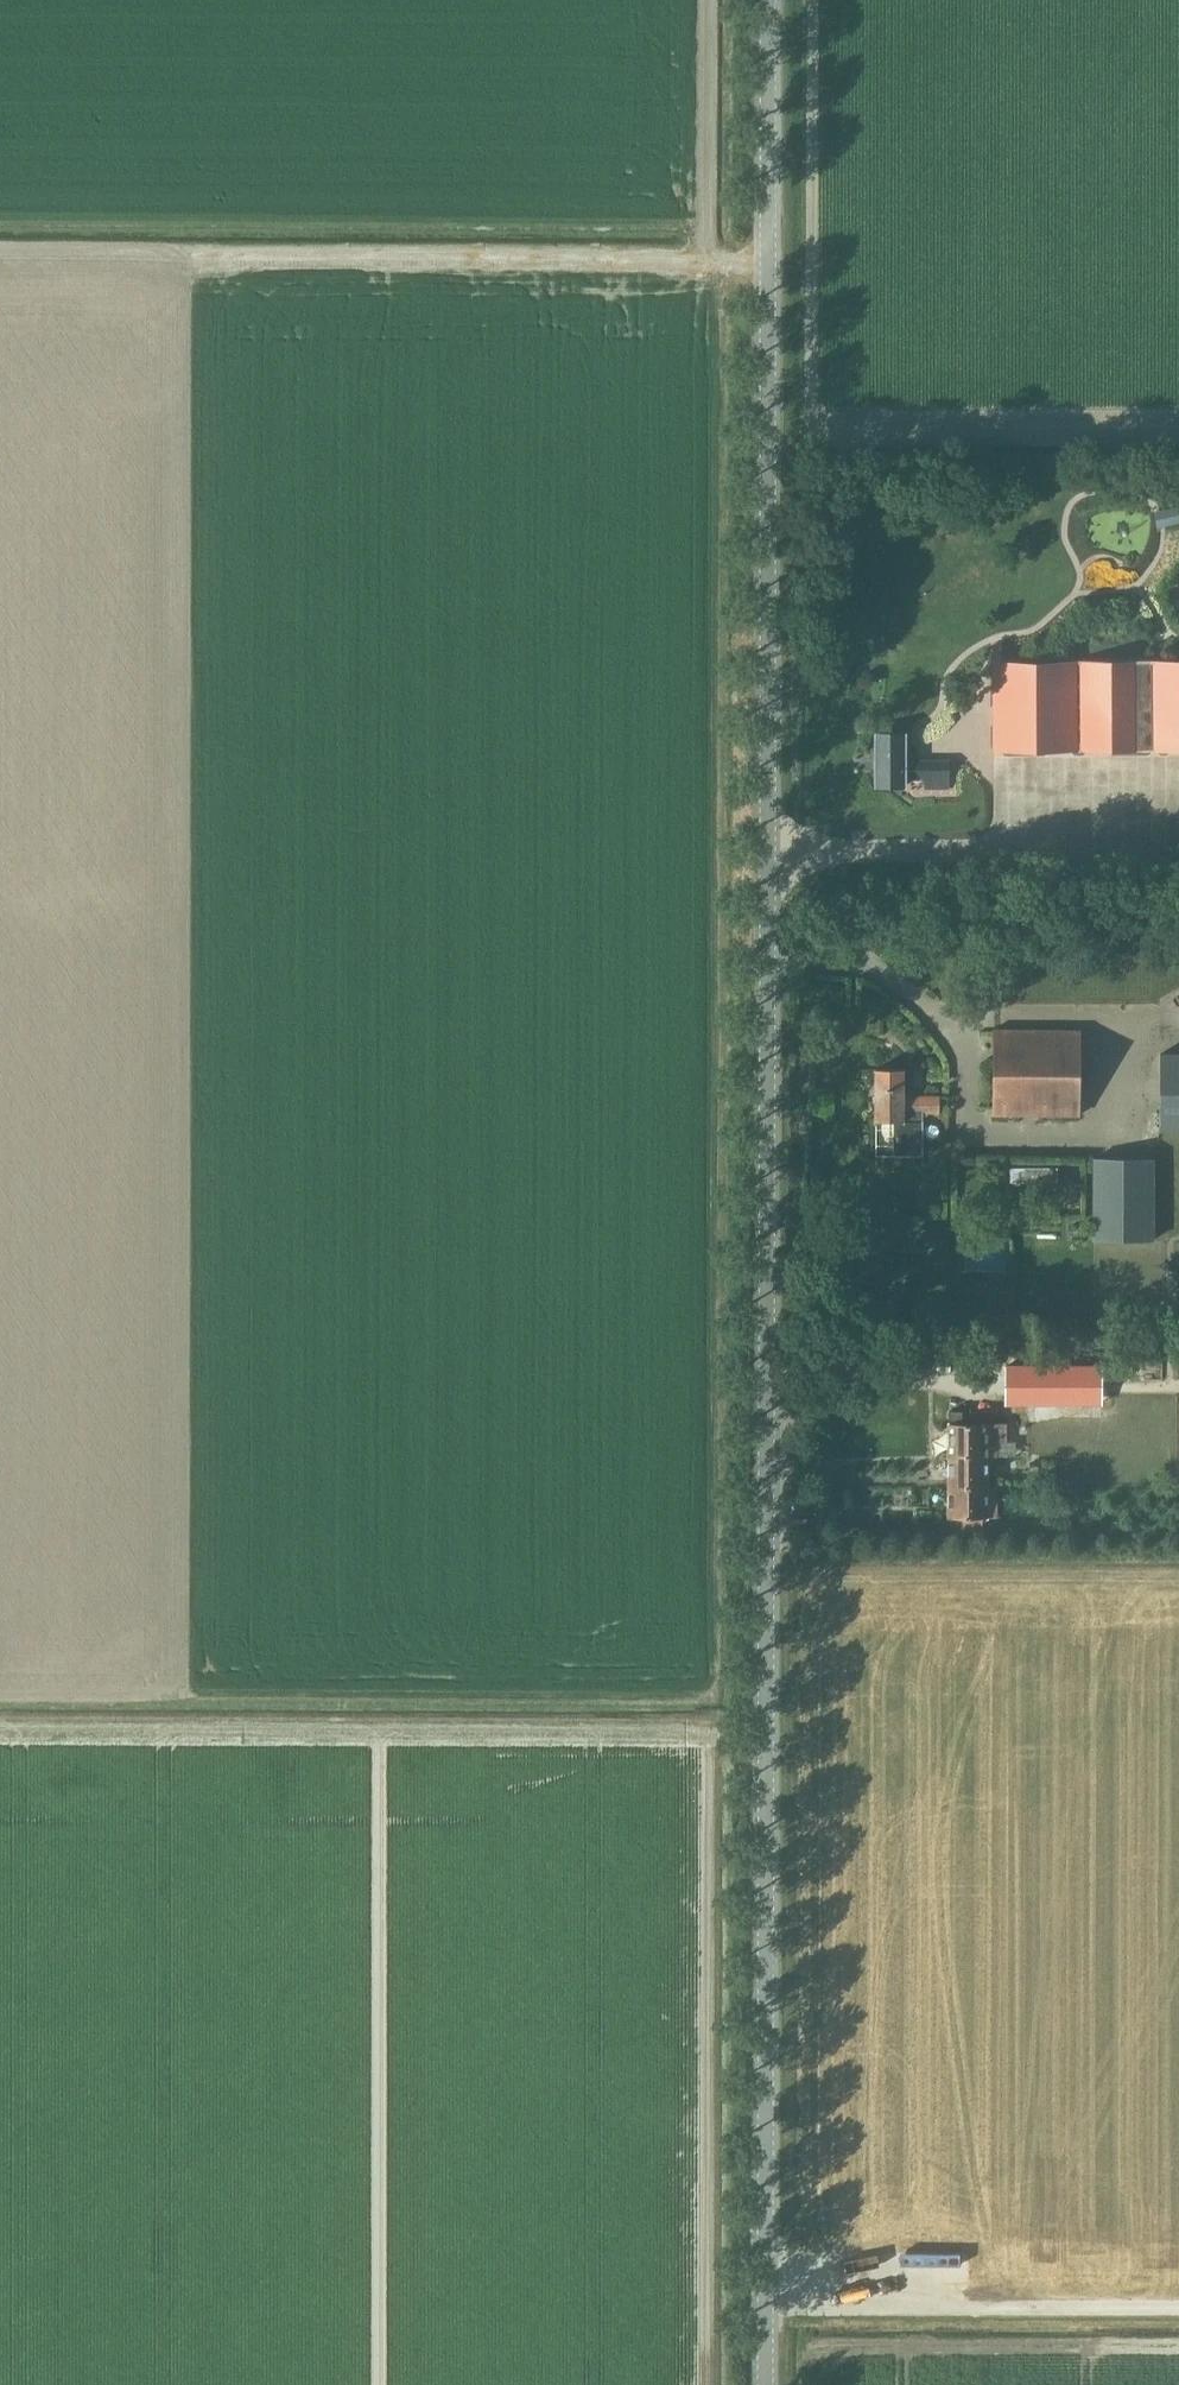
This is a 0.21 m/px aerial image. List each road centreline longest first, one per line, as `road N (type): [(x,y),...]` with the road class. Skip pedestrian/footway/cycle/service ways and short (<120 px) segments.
road 1 (unclassified): [(766,2384),(769,0)]

